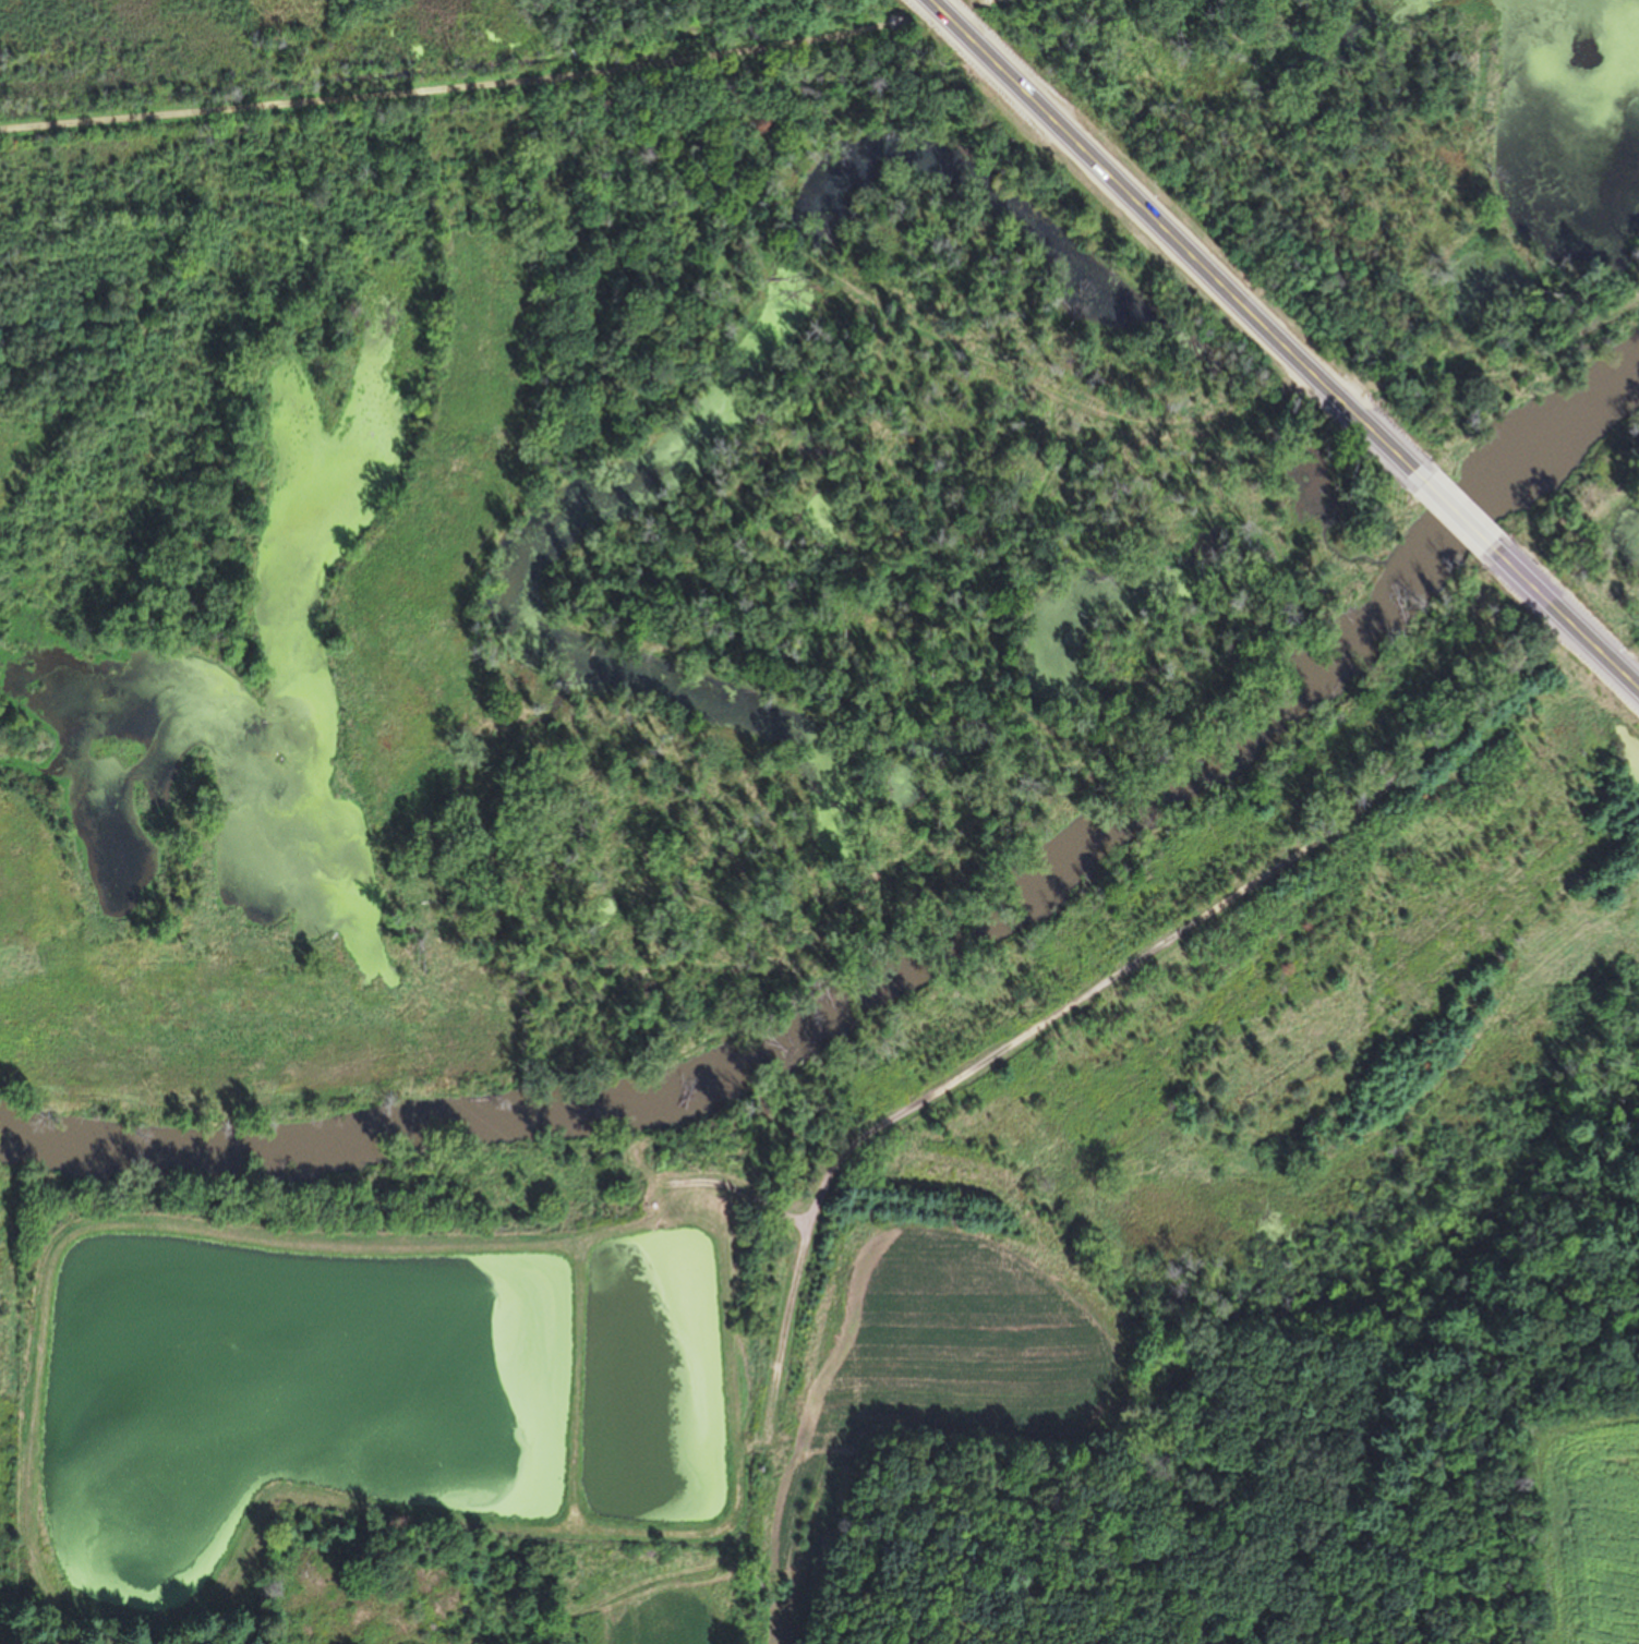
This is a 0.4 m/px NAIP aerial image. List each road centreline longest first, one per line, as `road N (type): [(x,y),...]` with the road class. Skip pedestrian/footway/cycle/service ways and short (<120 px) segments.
road 1 (residential): [(1582,637),(1337,837),(853,1155),(822,1356),(802,1613)]
road 2 (primary): [(1424,483),(932,0)]
road 3 (primary): [(1638,690),(1490,544)]

